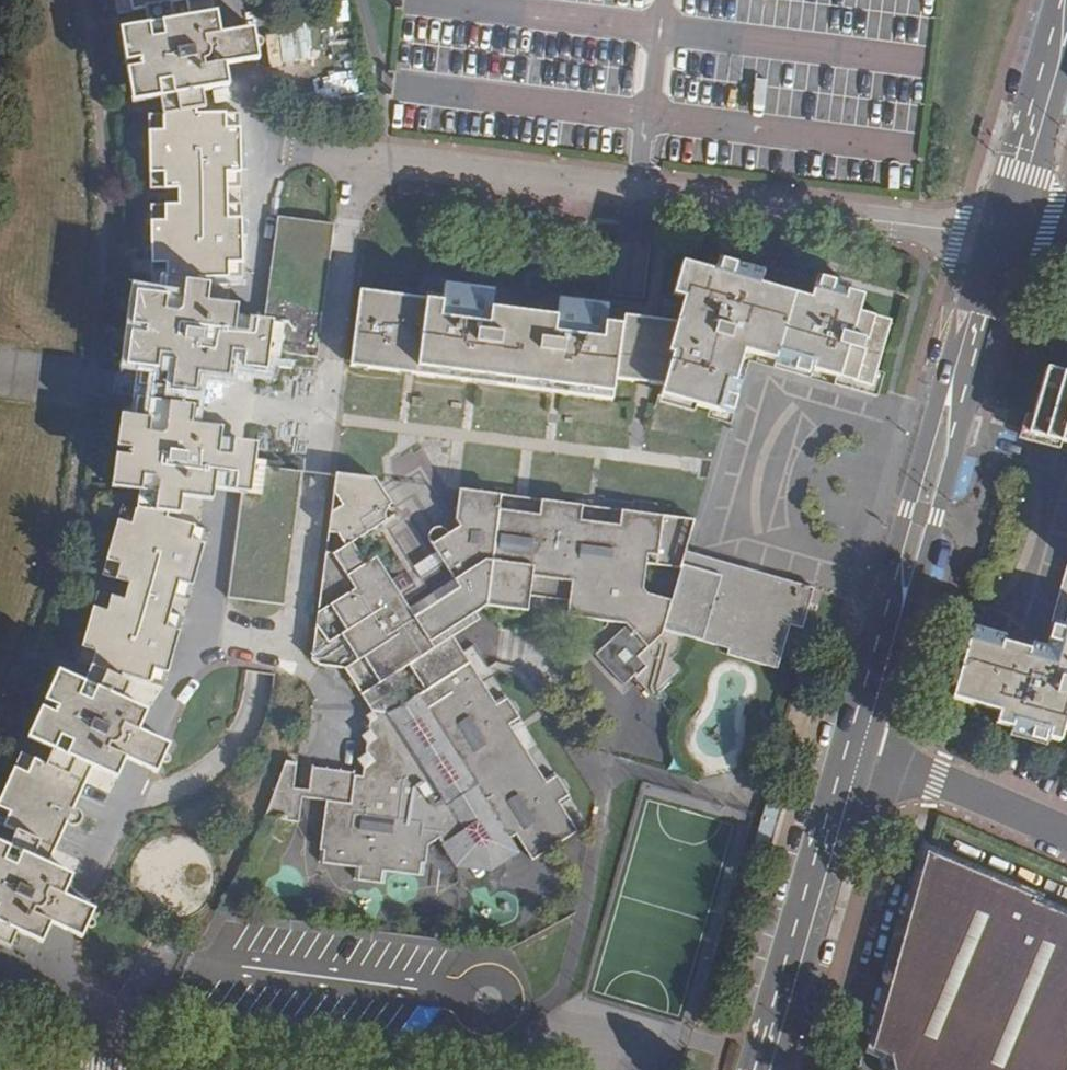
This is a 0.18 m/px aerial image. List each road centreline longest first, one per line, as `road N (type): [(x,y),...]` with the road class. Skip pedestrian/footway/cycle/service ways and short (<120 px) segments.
road 1 (residential): [(1008,233),(260,145)]
road 2 (tertiary): [(862,754),(1008,233)]
road 3 (tertiary): [(770,1069),(862,754)]
road 4 (tertiary): [(1008,233),(1066,19)]
road 5 (residential): [(862,754),(1066,838)]

